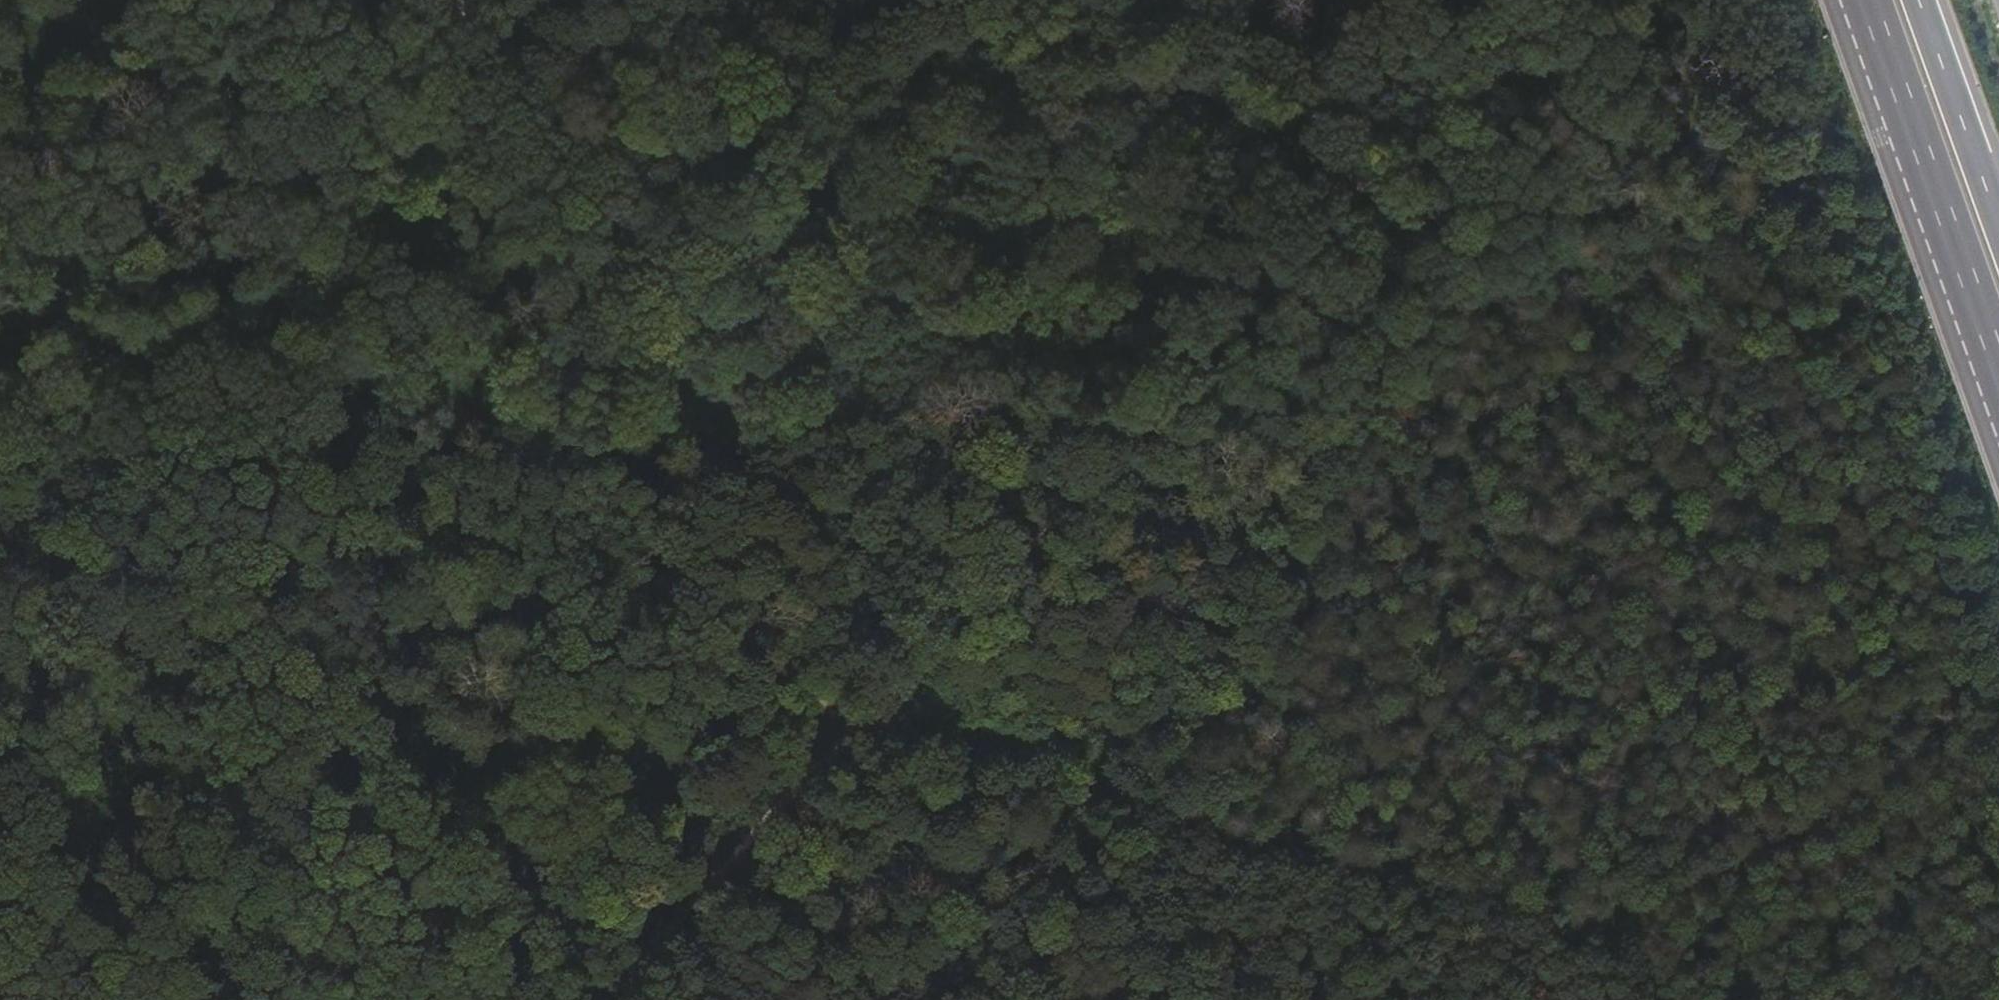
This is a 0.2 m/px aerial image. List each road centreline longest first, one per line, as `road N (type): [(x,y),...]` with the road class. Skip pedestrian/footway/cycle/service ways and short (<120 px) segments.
road 1 (track): [(1507,0),(794,789),(634,999)]
road 2 (trunk): [(1867,0),(1998,368)]
road 3 (trunk): [(1998,217),(1921,0)]

